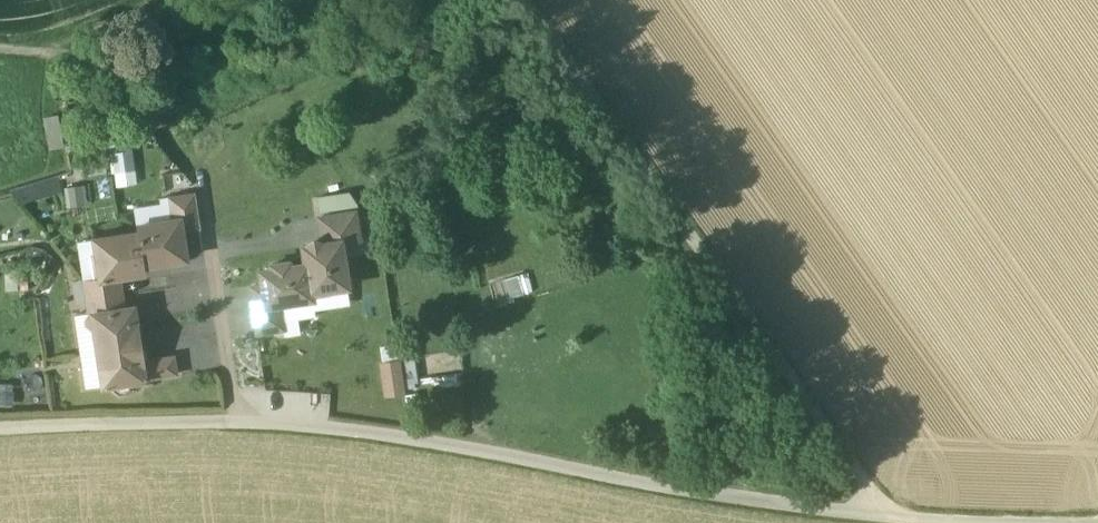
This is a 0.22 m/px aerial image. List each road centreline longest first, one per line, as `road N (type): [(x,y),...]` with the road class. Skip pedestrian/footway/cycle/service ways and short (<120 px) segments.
road 1 (track): [(1021,522),(880,515),(375,433),(239,420),(0,428)]
road 2 (track): [(880,515),(519,0)]
road 3 (residential): [(239,420),(205,202)]
road 4 (track): [(0,49),(49,52),(170,0)]

